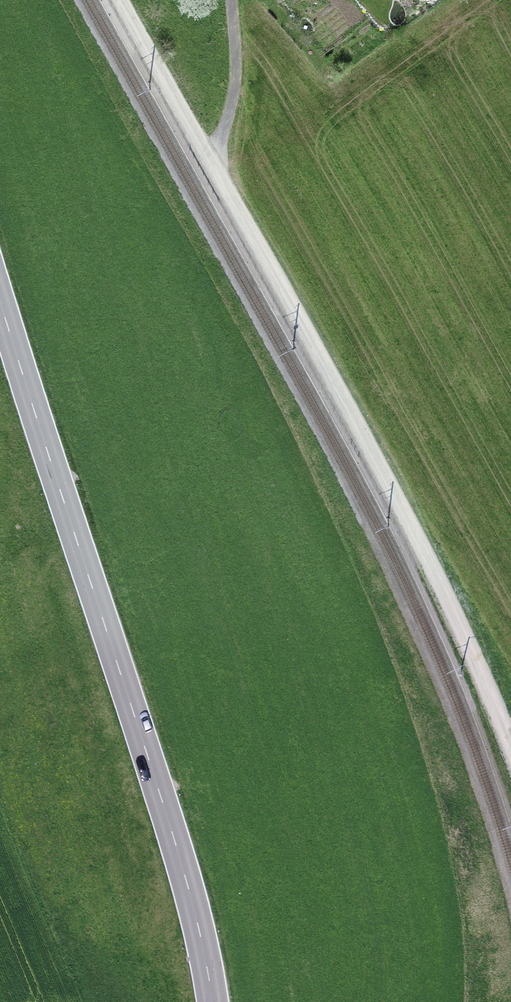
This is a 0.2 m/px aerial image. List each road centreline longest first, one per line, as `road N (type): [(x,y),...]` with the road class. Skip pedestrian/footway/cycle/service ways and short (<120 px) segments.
road 1 (unclassified): [(510,750),(429,554),(123,0)]
road 2 (secondary): [(212,1001),(193,897),(121,666),(0,330)]

